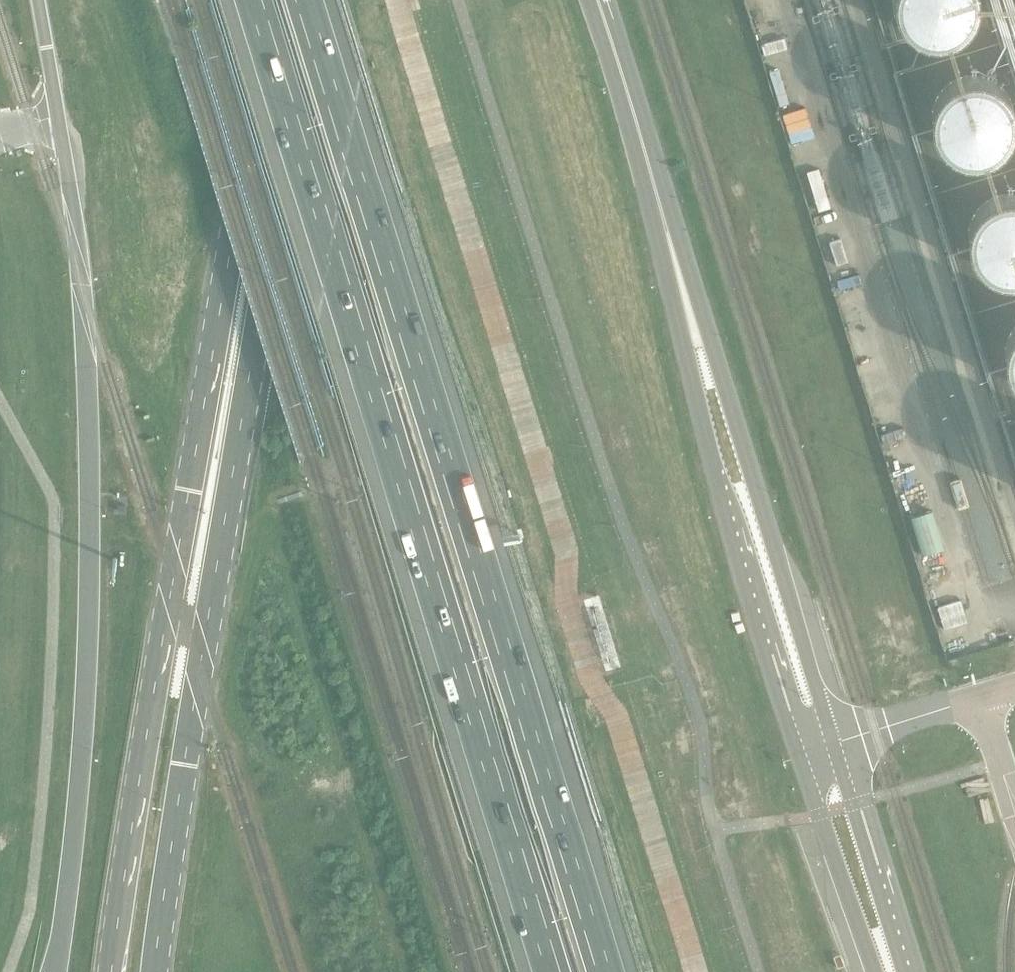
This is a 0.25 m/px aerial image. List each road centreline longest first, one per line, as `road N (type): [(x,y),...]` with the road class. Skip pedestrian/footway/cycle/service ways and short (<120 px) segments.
road 1 (motorway): [(604,971),(305,0)]
road 2 (motorway): [(255,0),(553,971)]
road 3 (secondary): [(275,0),(108,971)]
road 4 (secondary): [(152,971),(313,0)]
road 5 (secondary): [(38,0),(74,221),(89,459),(83,728),(57,971)]
road 6 (secondary): [(662,214),(711,459),(799,753)]
road 7 (secondary): [(836,742),(713,345),(662,214)]
road 8 (secondary): [(910,971),(836,742)]
road 9 (secondary): [(799,753),(874,971)]
road 10 (secondary): [(662,214),(597,0)]
road 11 (unclassified): [(836,742),(977,699)]
road 12 (unclassified): [(1014,818),(977,699)]

